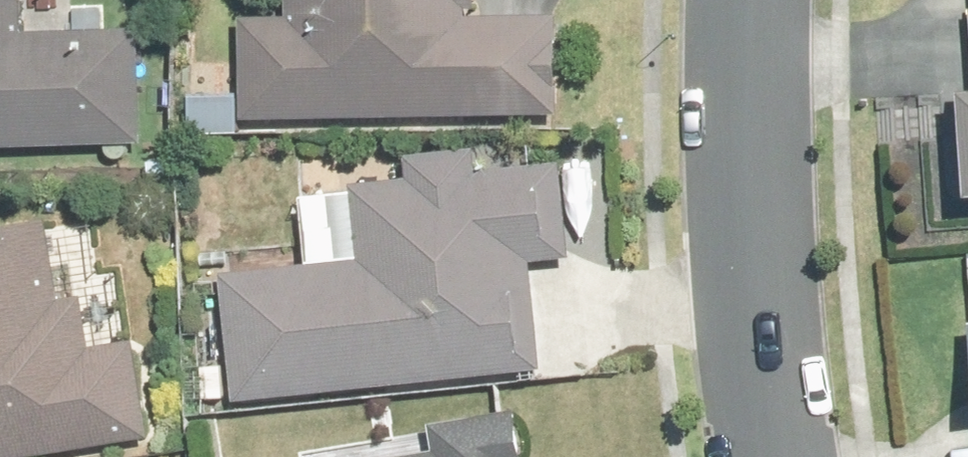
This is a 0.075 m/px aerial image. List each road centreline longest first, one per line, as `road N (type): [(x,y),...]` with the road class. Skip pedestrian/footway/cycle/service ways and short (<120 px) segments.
road 1 (tertiary): [(757,0),(759,226),(785,456)]

